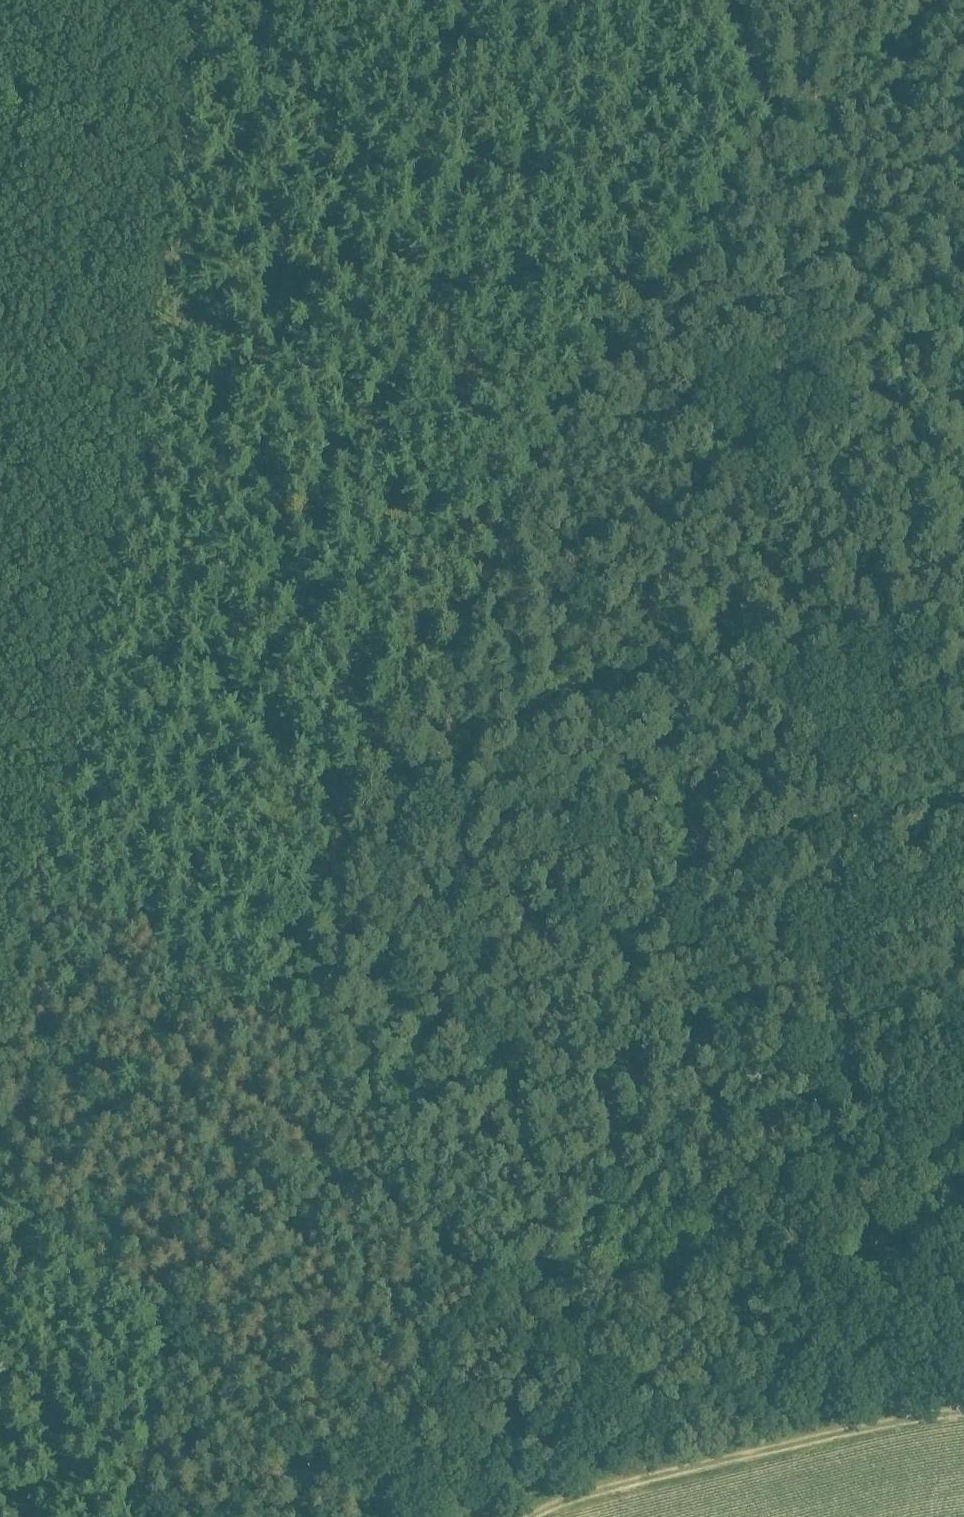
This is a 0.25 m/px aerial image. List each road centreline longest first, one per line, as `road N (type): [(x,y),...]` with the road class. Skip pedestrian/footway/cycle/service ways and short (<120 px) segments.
road 1 (track): [(963,440),(845,261),(734,0)]
road 2 (track): [(522,1516),(619,1482),(963,1411)]

